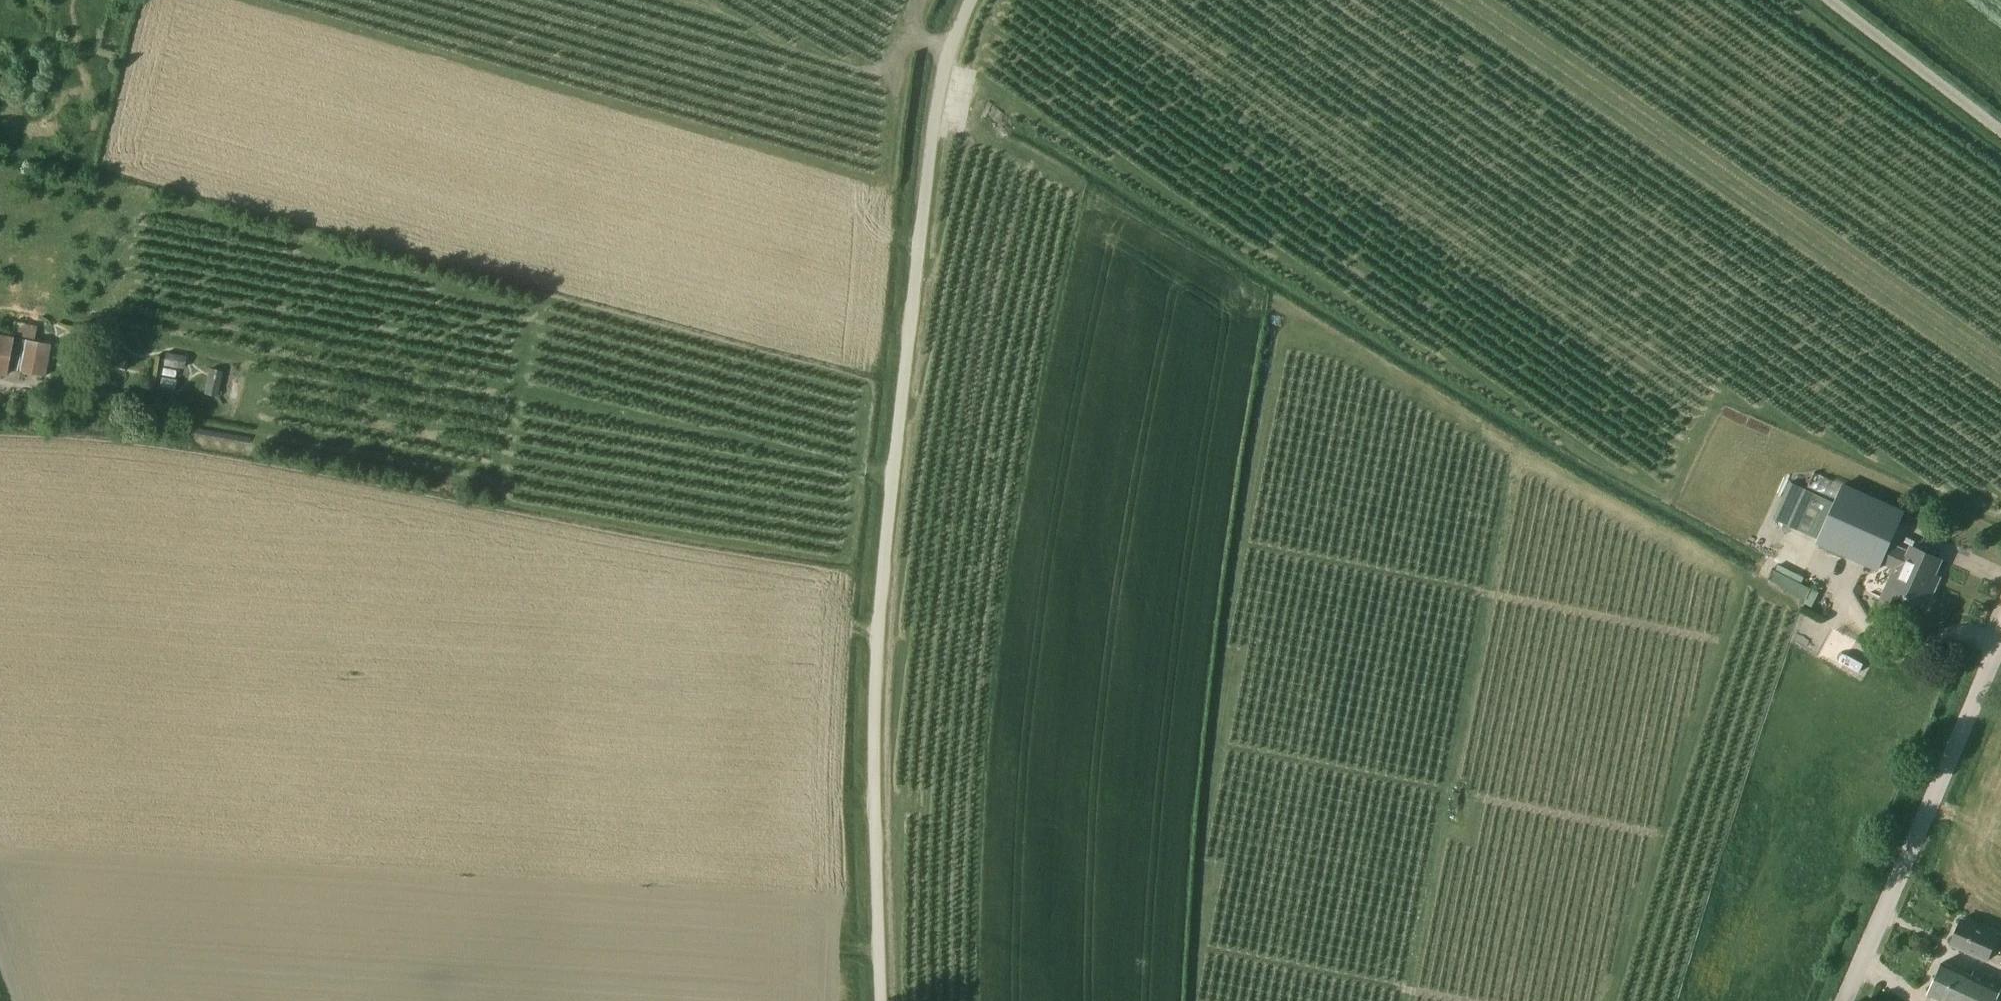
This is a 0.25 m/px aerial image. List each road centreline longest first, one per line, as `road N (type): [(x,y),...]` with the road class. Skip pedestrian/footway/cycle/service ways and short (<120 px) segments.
road 1 (unclassified): [(975,0),(946,67),(932,136),(884,596),(876,746),(882,1000)]
road 2 (unclassified): [(1848,1000),(2000,650)]
road 3 (unclassified): [(2000,137),(1825,0)]

